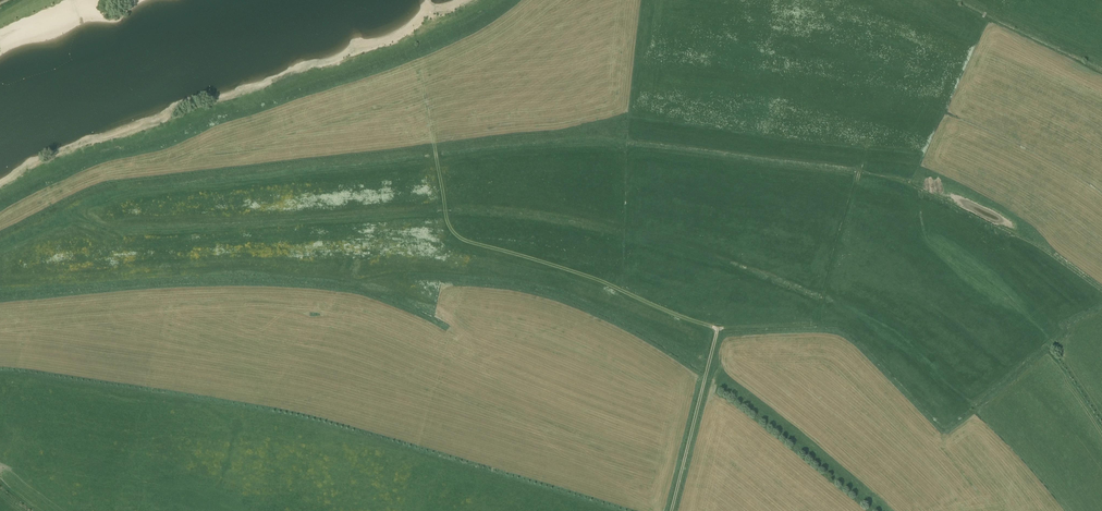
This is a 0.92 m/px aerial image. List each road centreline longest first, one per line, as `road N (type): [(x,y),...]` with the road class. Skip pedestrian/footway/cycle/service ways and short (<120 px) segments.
road 1 (track): [(866,147),(818,321),(718,328),(612,286),(457,243),(432,137)]
road 2 (track): [(714,341),(774,331),(846,335),(942,429),(1045,352)]
road 3 (track): [(410,280),(552,297),(619,324),(706,376)]
road 4 (track): [(718,324),(671,510)]

